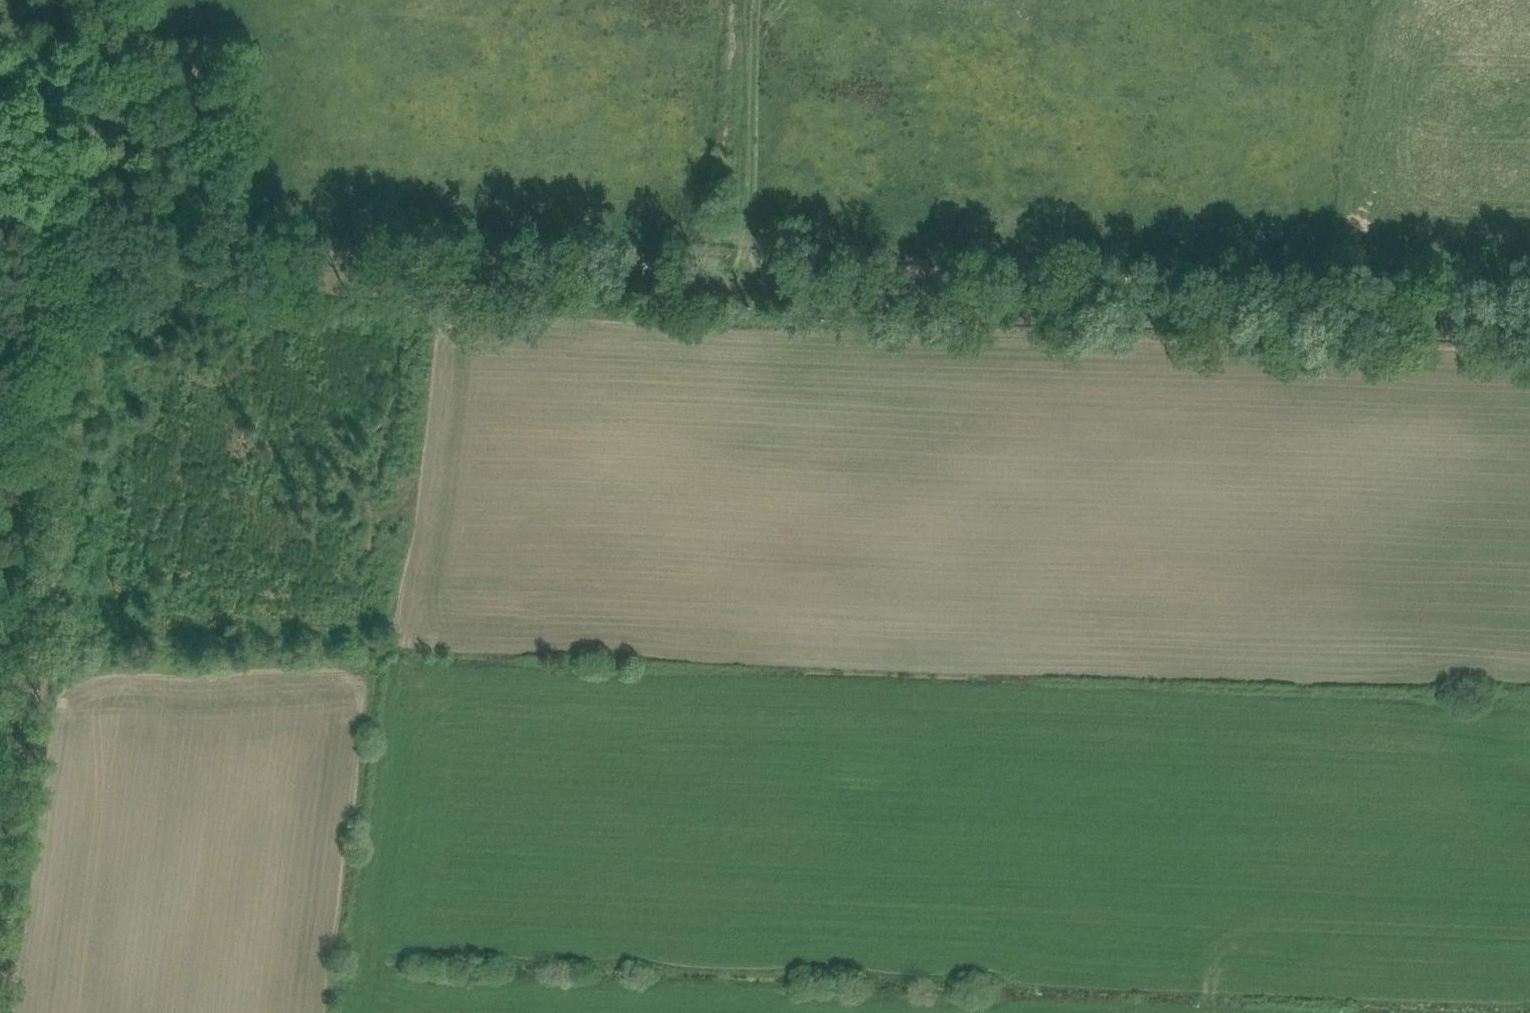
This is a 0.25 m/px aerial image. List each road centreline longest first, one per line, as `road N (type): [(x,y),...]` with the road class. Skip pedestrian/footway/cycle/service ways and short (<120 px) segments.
road 1 (track): [(1529,307),(75,249)]
road 2 (track): [(75,249),(0,784)]

